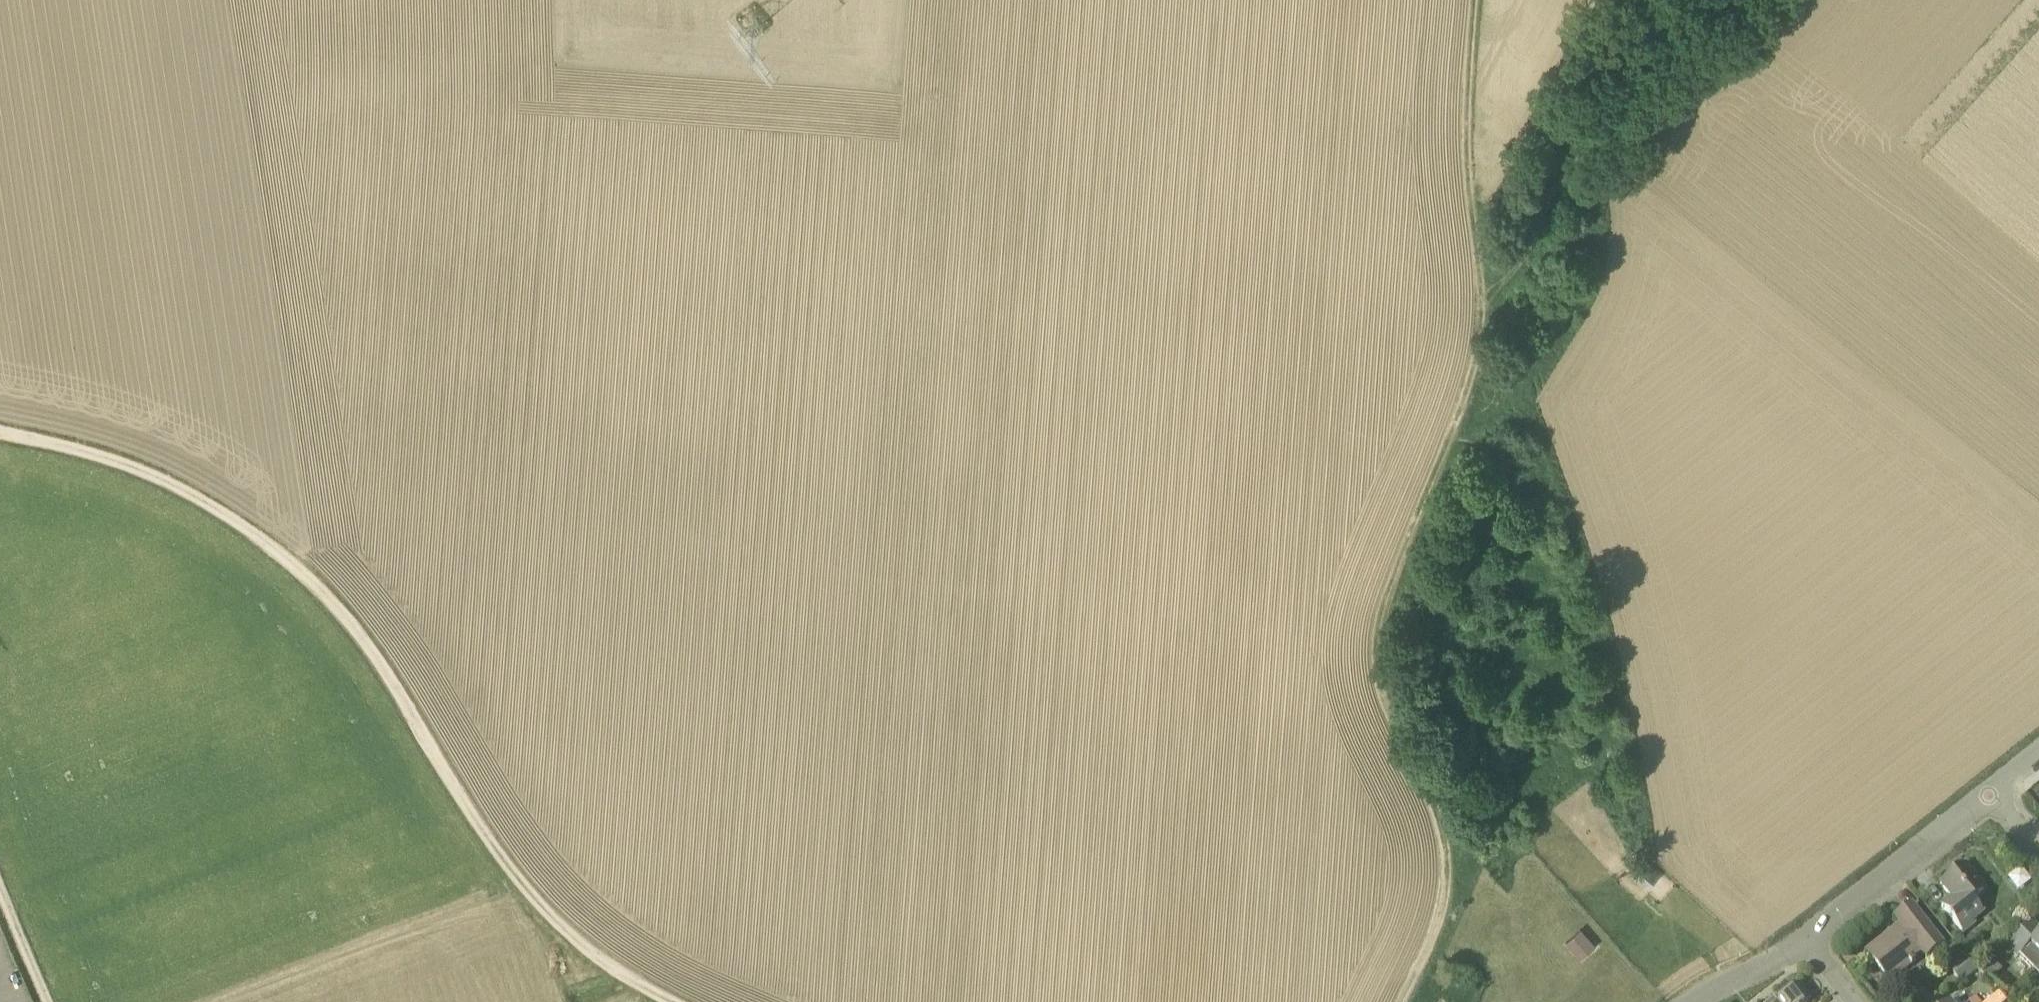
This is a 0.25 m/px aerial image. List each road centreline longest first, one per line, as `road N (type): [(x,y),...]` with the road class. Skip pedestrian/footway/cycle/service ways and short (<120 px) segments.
road 1 (track): [(1410,1001),(1465,870),(1414,725),(1391,588),(1406,527),(1481,376),(1503,301),(1477,96)]
road 2 (track): [(0,433),(144,469),(249,526),(311,583),(389,684),(521,889),(580,945),(673,1001)]
road 3 (residential): [(1803,943),(1989,794)]
road 4 (residential): [(1690,1001),(1803,943)]

